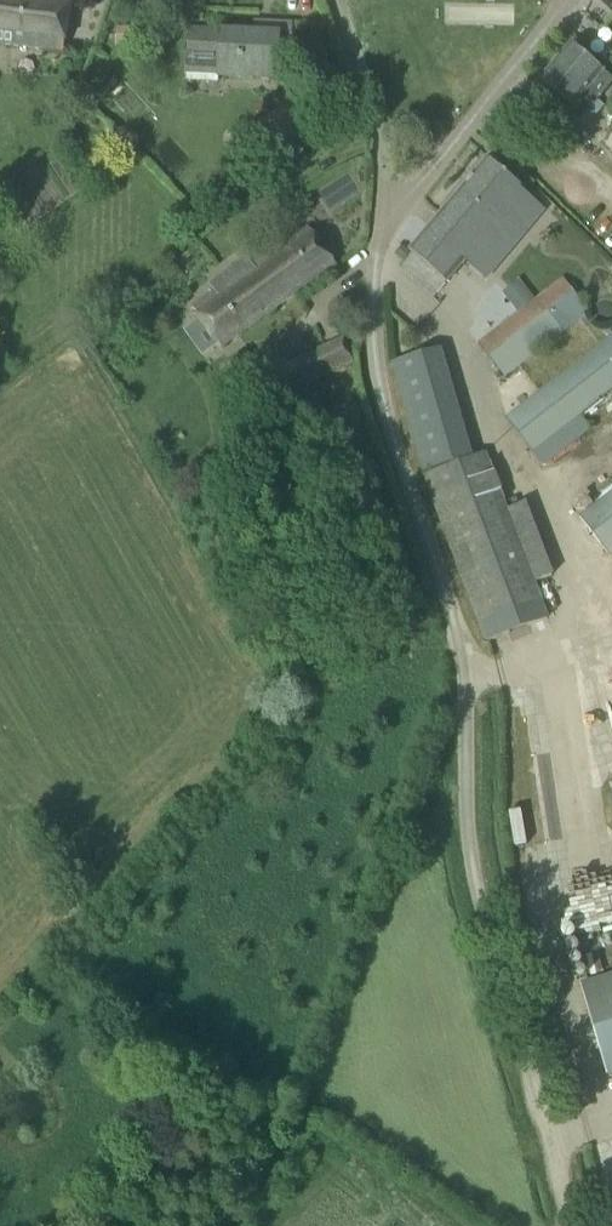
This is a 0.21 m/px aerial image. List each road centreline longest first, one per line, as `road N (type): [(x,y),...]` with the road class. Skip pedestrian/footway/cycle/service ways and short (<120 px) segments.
road 1 (unclassified): [(572,1225),(482,914),(469,842),(460,648),(378,373),(369,317),(390,216)]
road 2 (track): [(468,806),(432,813),(295,1136)]
road 3 (residential): [(390,216),(567,0)]
road 4 (residential): [(390,216),(370,97),(335,0)]
road 5 (track): [(106,1174),(170,1183),(237,1173),(280,1159),(295,1136)]

